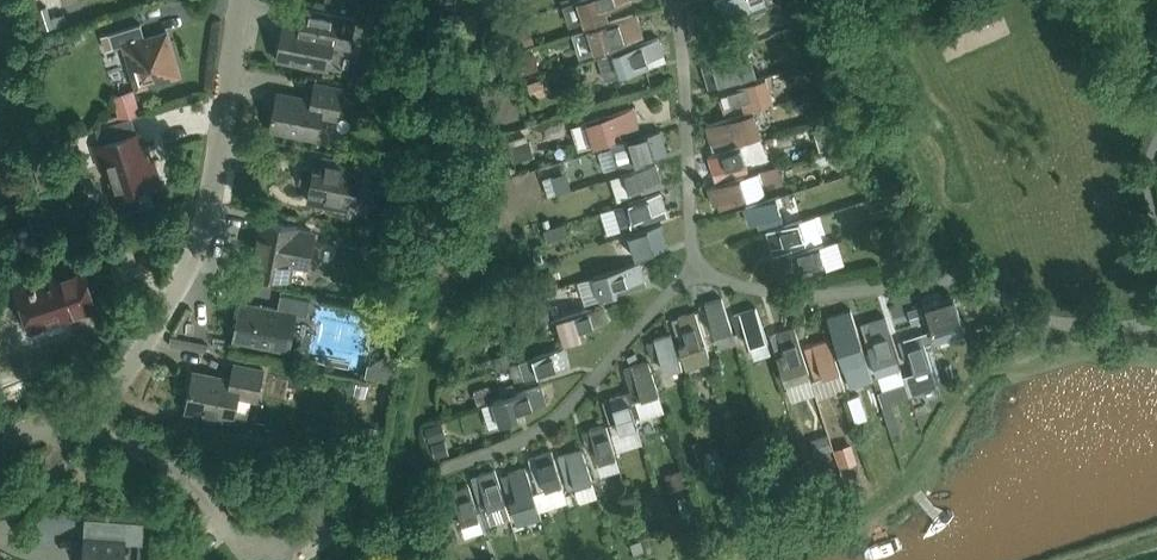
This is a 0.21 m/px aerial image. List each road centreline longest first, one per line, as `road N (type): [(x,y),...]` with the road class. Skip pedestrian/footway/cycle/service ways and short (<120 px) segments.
road 1 (residential): [(0,444),(85,415),(132,372),(204,235),(244,0)]

